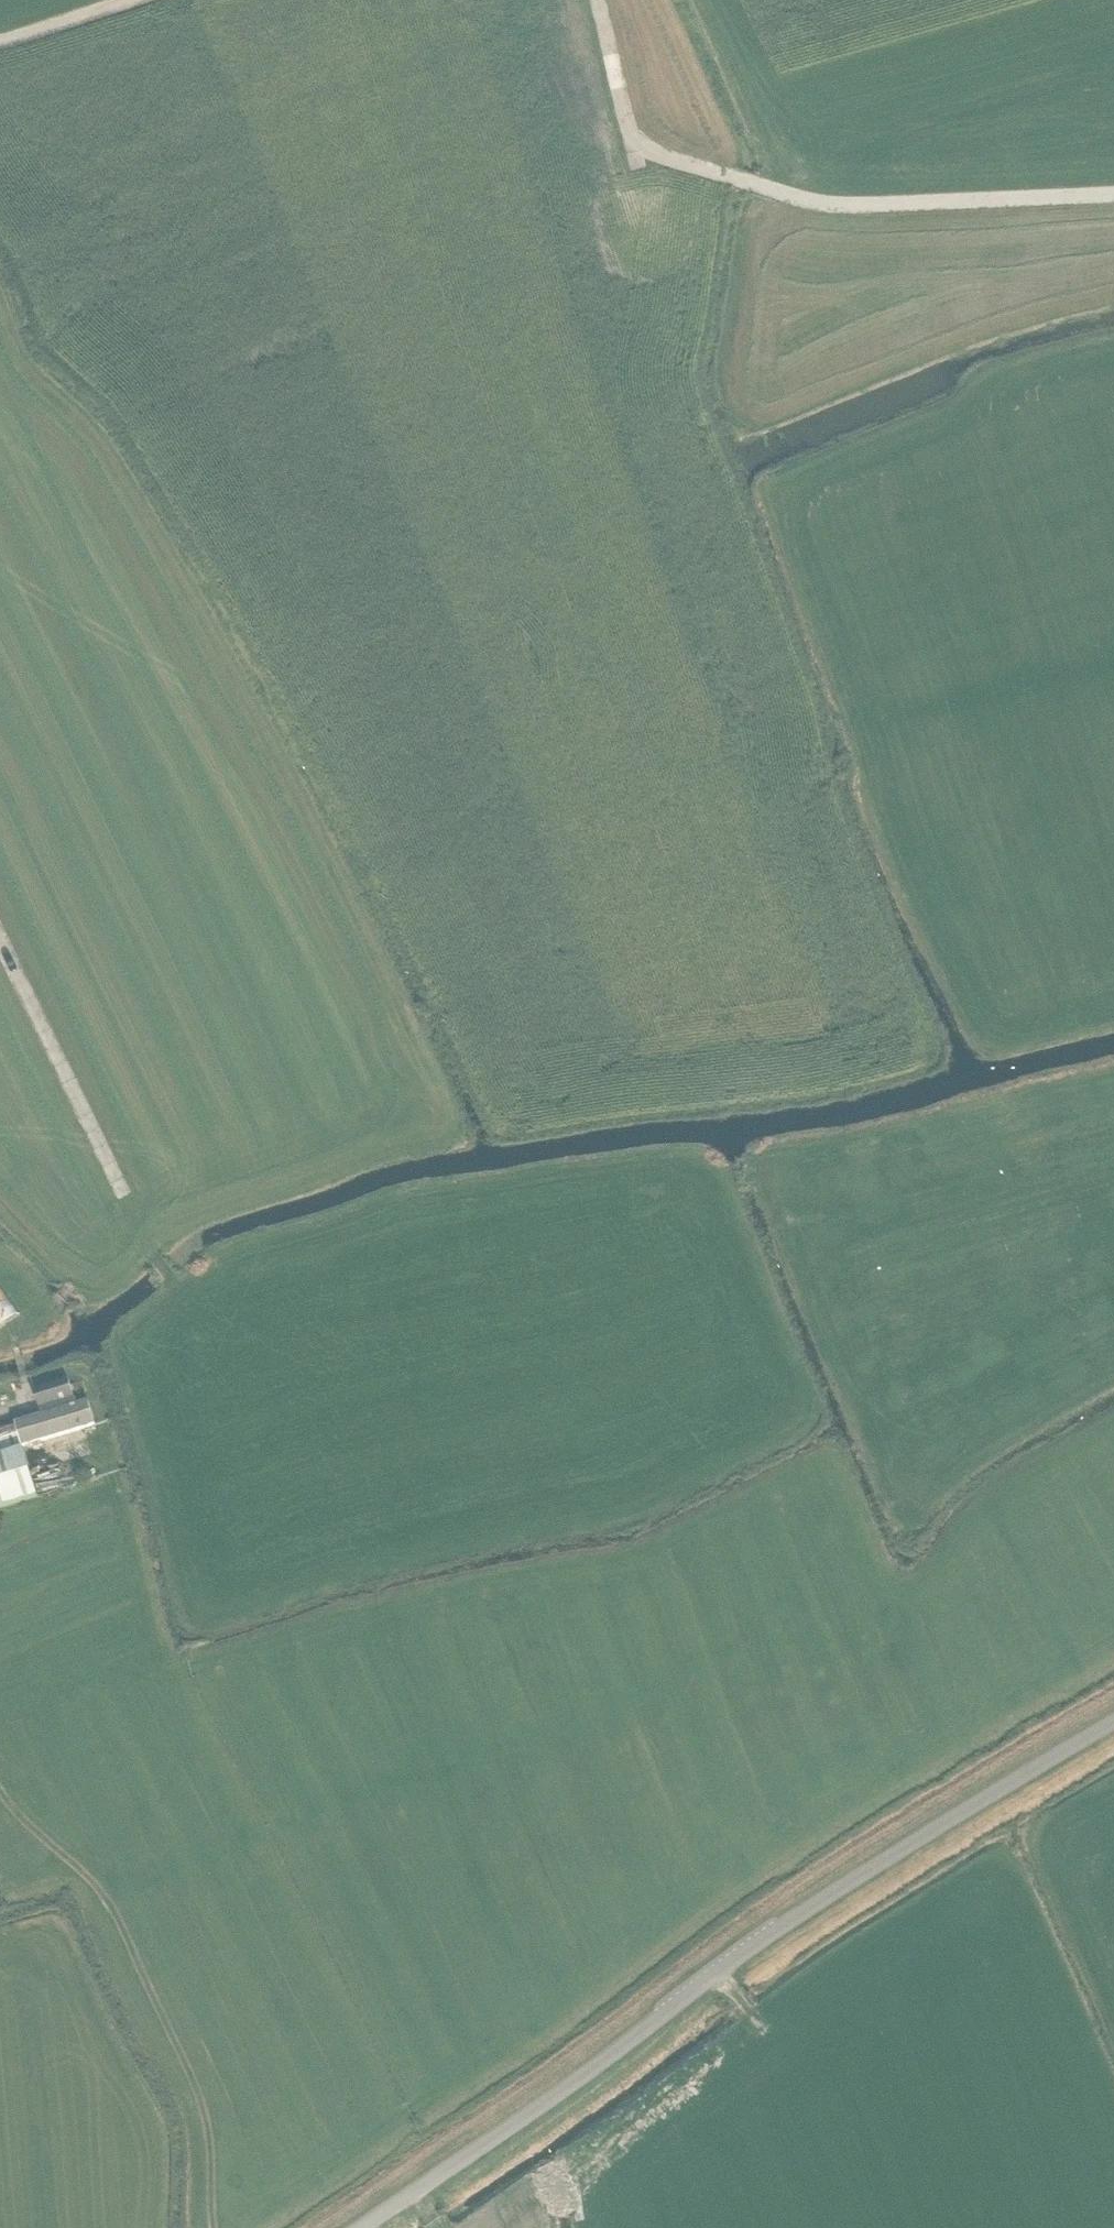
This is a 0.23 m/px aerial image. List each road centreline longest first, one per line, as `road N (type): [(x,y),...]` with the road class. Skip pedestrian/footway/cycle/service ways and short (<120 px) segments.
road 1 (unclassified): [(362,2227),(777,1930),(1113,1723)]
road 2 (track): [(598,0),(627,125),(648,151),(839,205),(1113,194)]
road 3 (track): [(0,1789),(80,1884),(195,2099),(210,2227)]
road 4 (track): [(0,939),(122,1190)]
road 5 (track): [(0,42),(133,0)]

